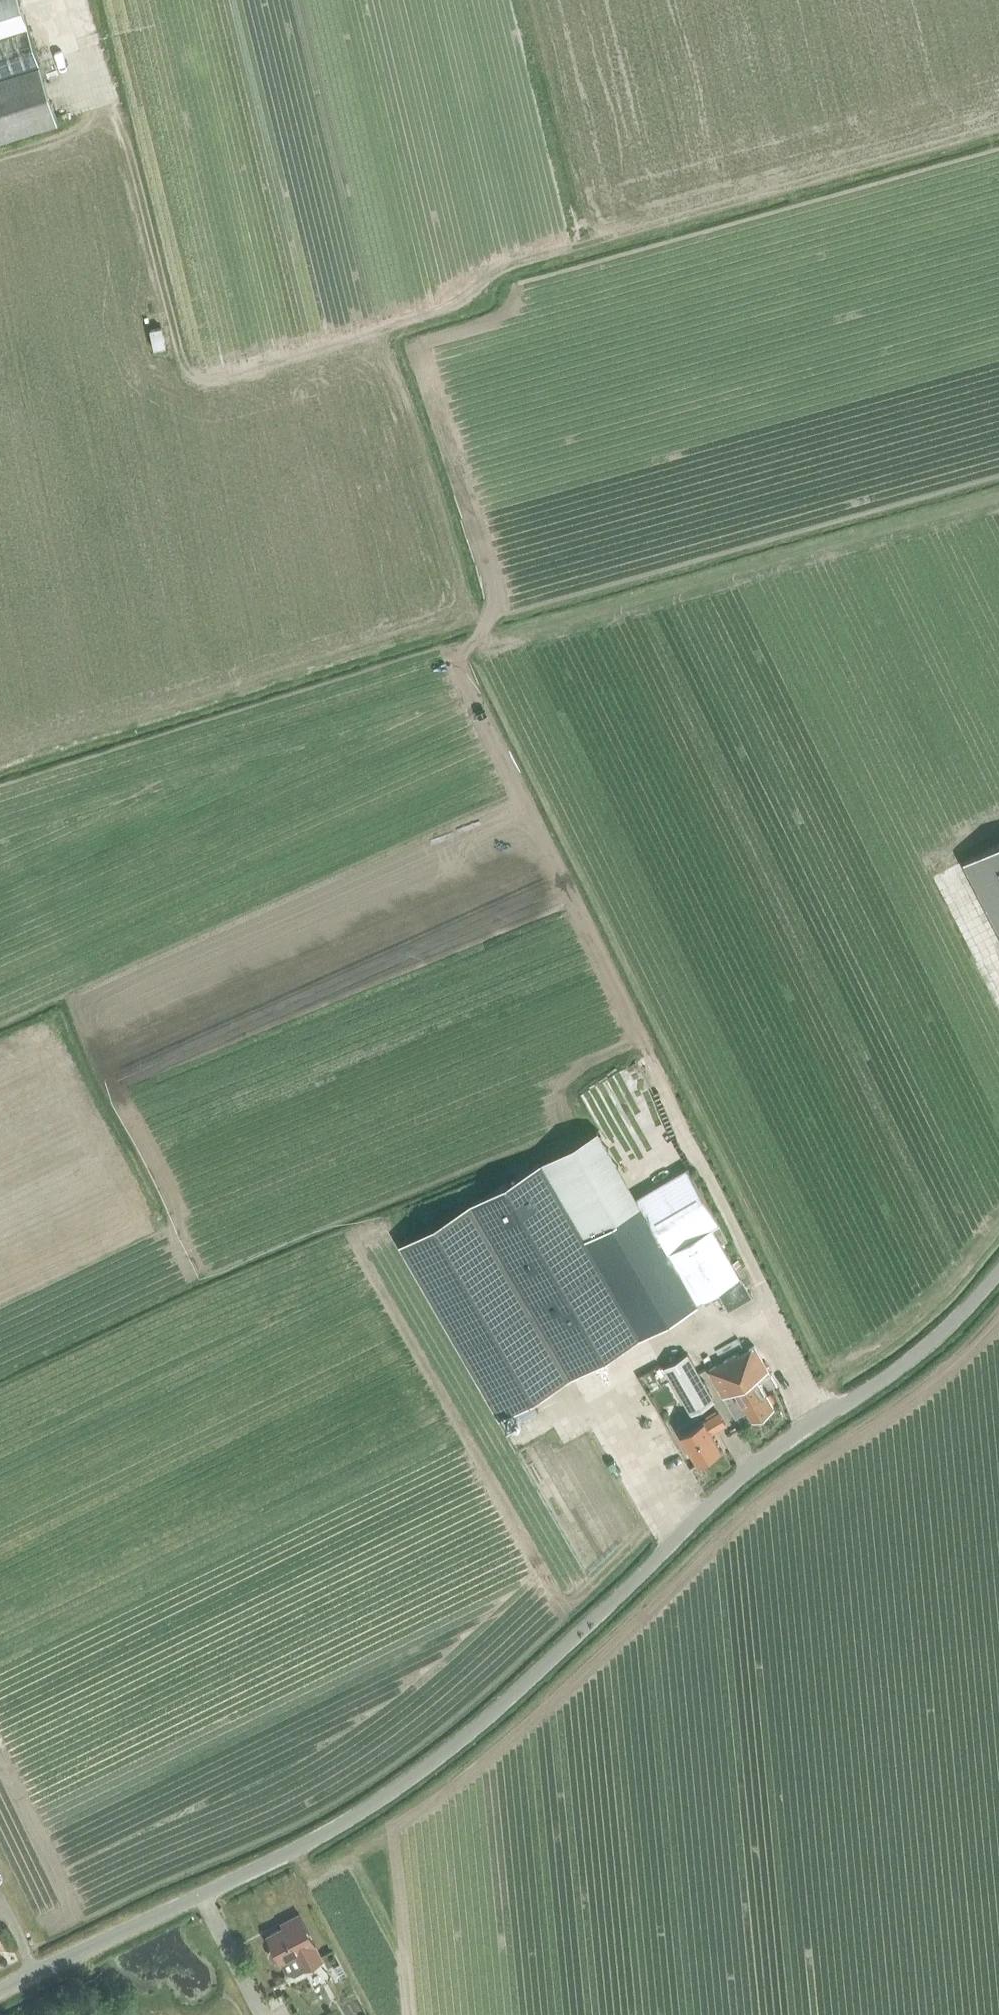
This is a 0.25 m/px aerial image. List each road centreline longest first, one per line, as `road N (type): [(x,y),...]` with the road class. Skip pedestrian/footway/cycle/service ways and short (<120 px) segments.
road 1 (unclassified): [(0,1994),(383,1802),(459,1746),(803,1432),(910,1361),(998,1274)]

